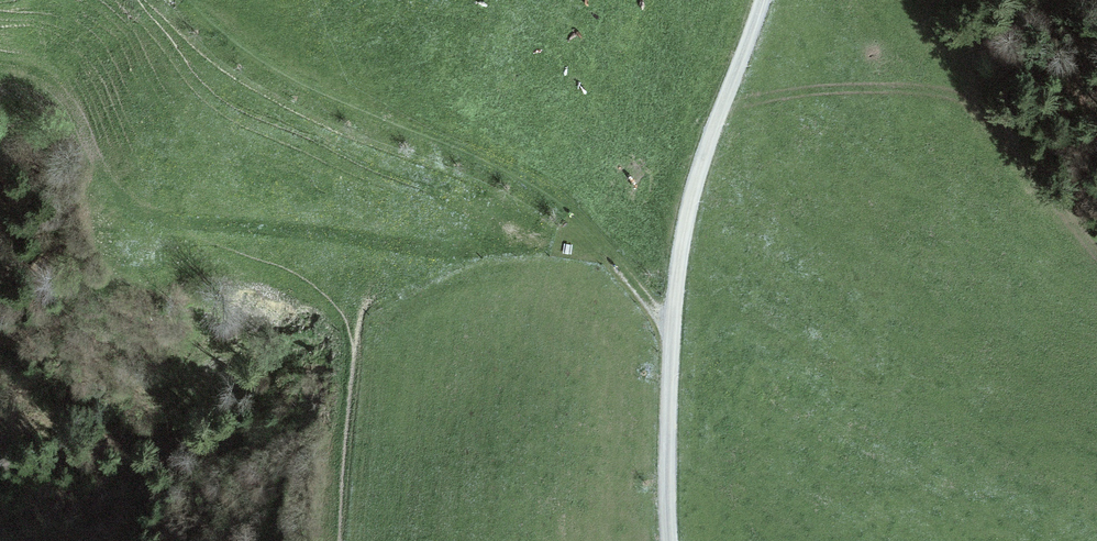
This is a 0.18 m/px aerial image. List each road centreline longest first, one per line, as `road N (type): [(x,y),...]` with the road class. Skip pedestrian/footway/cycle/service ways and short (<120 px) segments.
road 1 (track): [(673,323),(554,199),(473,153),(268,67),(181,0)]
road 2 (track): [(0,68),(58,91),(112,192),(148,216),(510,251)]
road 3 (track): [(668,540),(673,323),(685,223),(762,0)]

